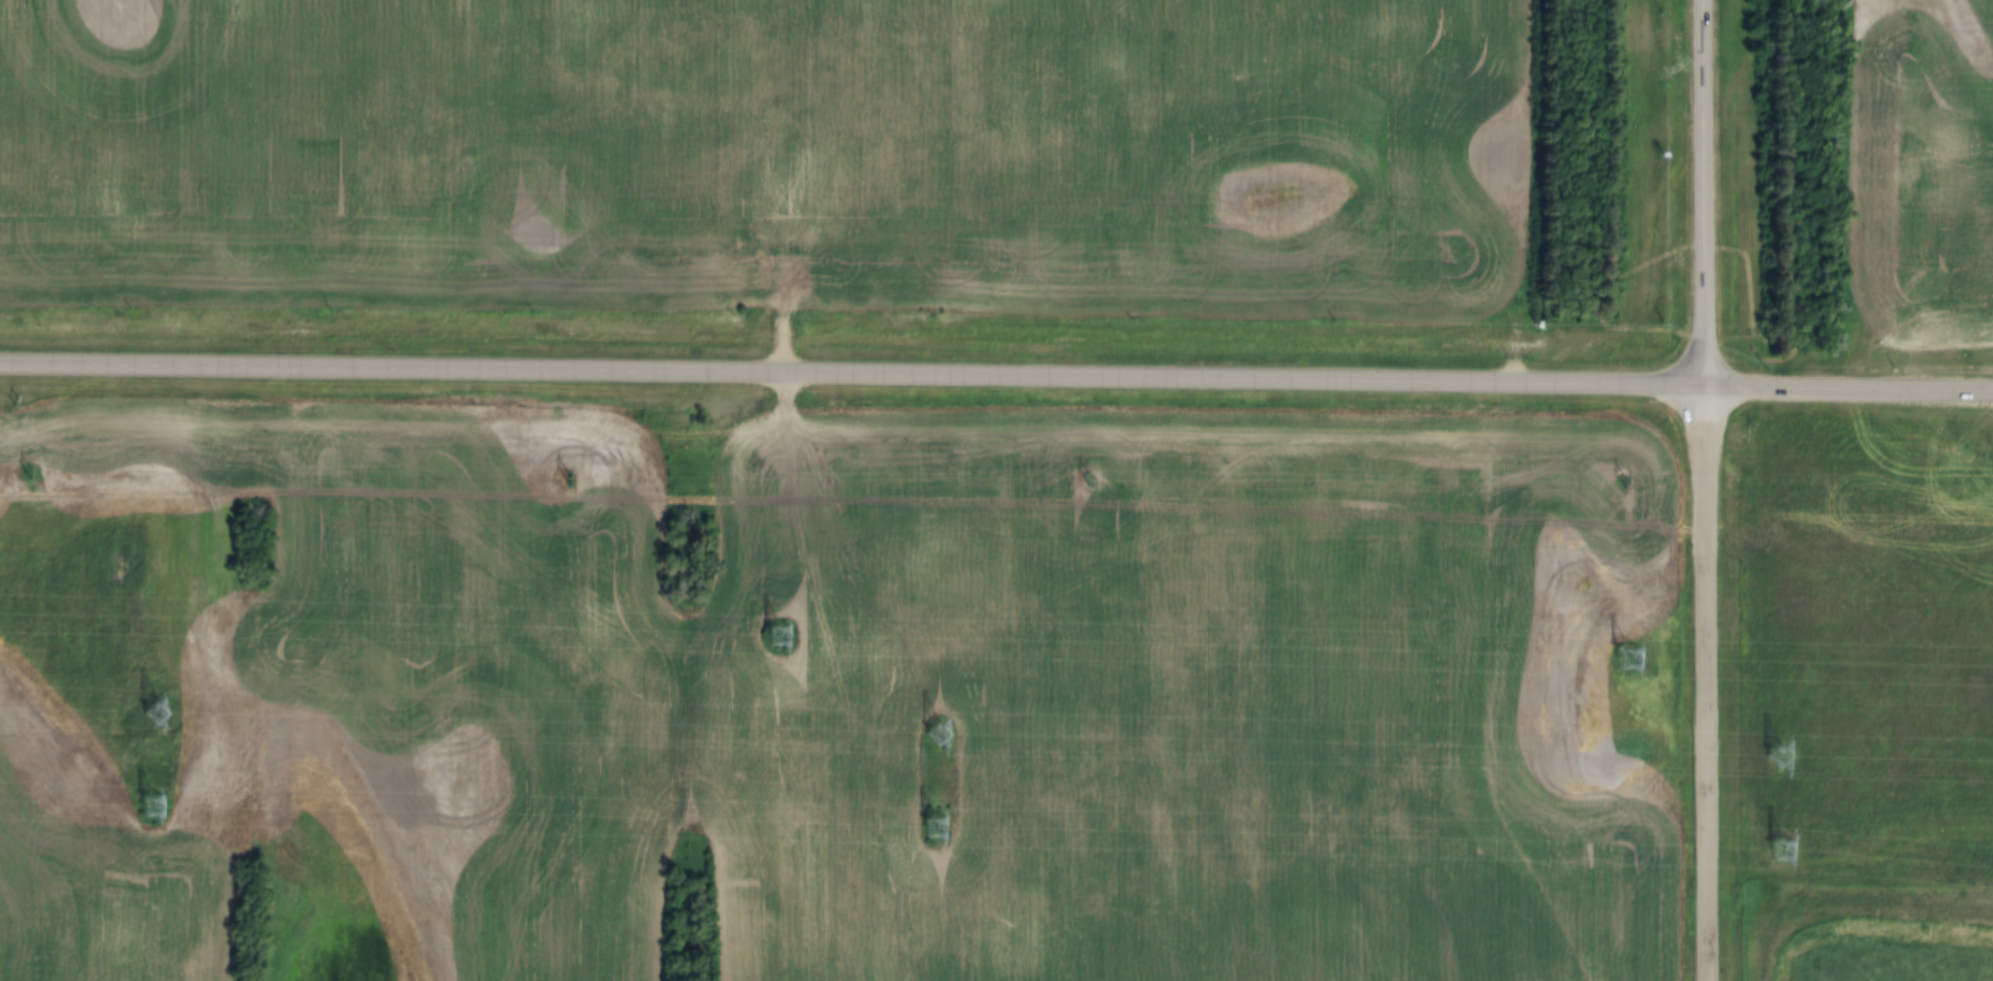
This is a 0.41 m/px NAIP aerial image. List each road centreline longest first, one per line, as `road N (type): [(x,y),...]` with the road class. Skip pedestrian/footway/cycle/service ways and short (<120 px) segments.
road 1 (tertiary): [(1707,386),(0,362)]
road 2 (tertiary): [(1709,980),(1707,386)]
road 3 (tertiary): [(1707,386),(1705,0)]
road 4 (residential): [(1992,391),(1707,386)]

